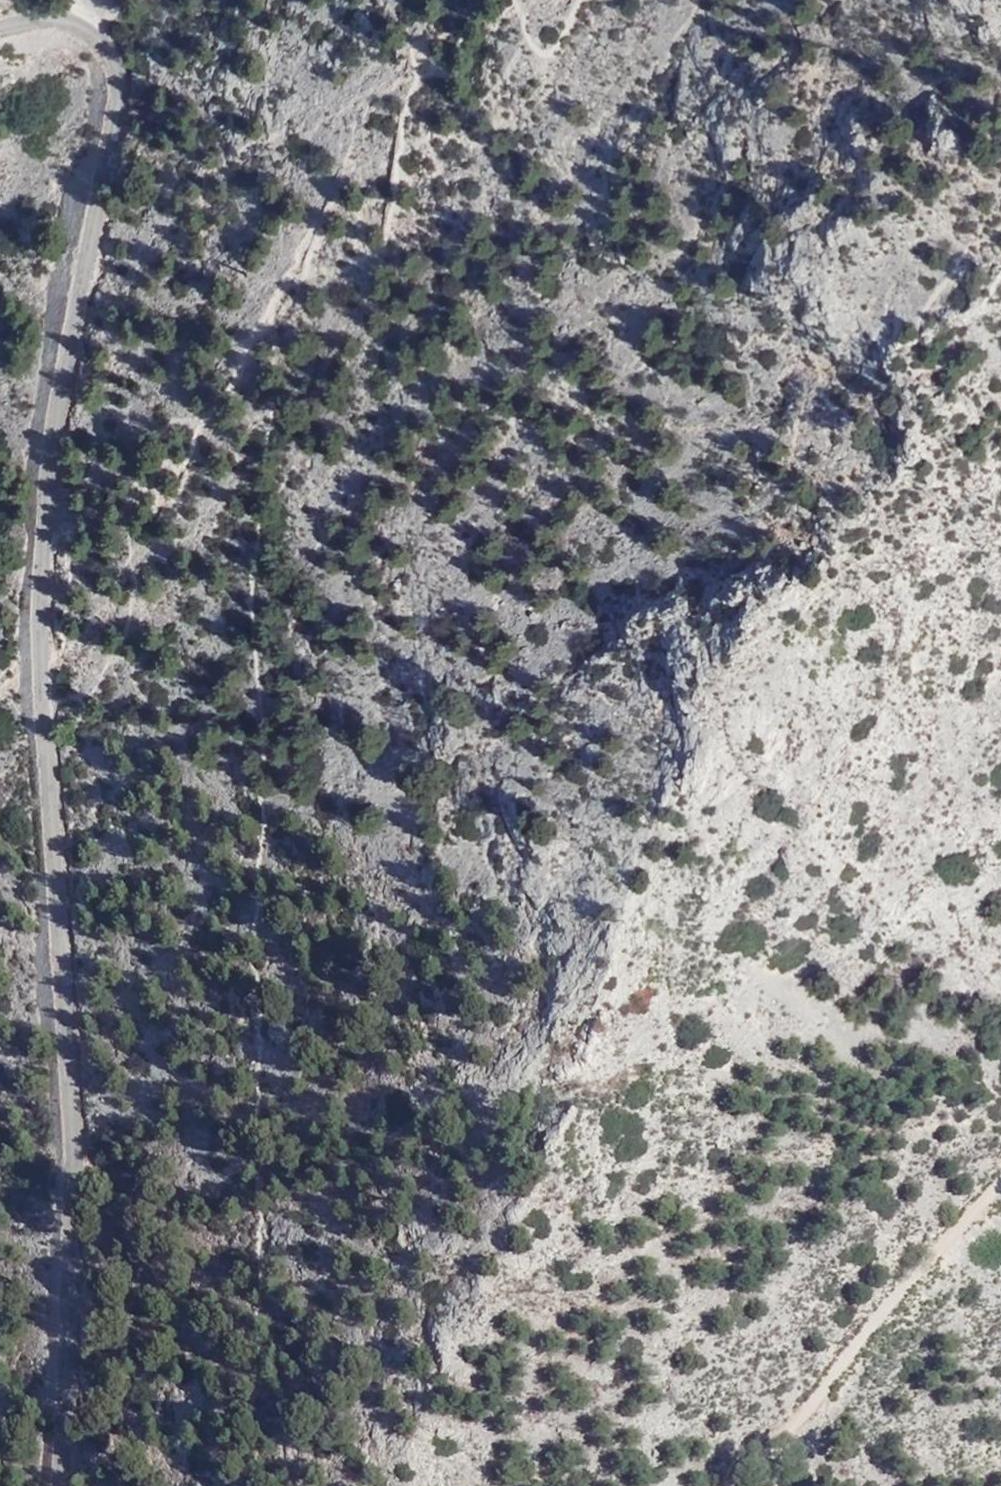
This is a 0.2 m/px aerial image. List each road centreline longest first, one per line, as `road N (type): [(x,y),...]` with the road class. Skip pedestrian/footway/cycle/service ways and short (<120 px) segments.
road 1 (unclassified): [(61,1485),(73,1167),(46,807),(43,565),(74,337),(123,81),(101,40),(55,21),(0,34)]
road 2 (track): [(1000,1190),(885,1312),(783,1438),(755,1485)]

